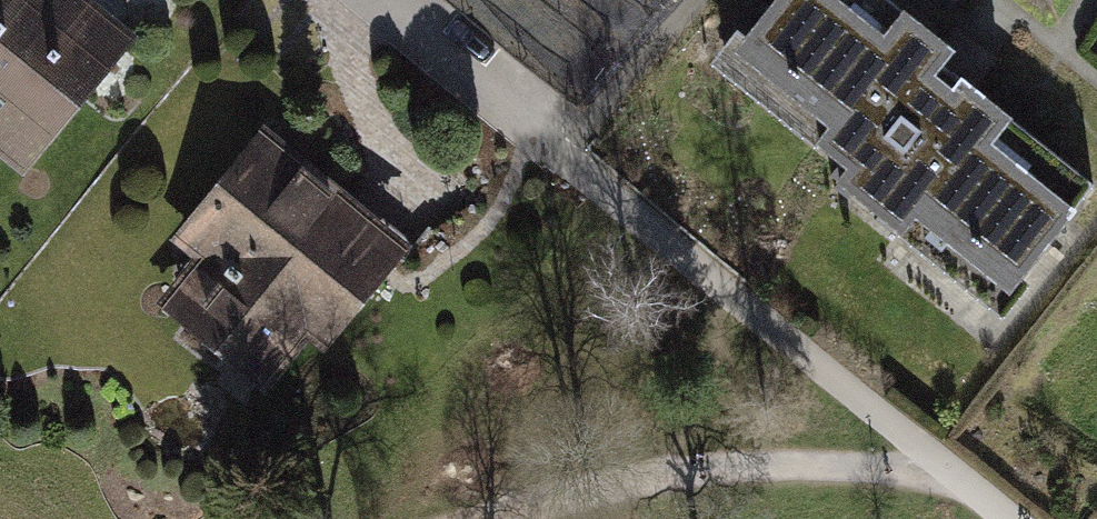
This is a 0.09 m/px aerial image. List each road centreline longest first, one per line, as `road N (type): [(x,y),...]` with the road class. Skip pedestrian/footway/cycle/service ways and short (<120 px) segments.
road 1 (track): [(944,465),(560,154)]
road 2 (track): [(944,465),(723,469),(501,518)]
road 3 (residential): [(373,0),(560,154)]

